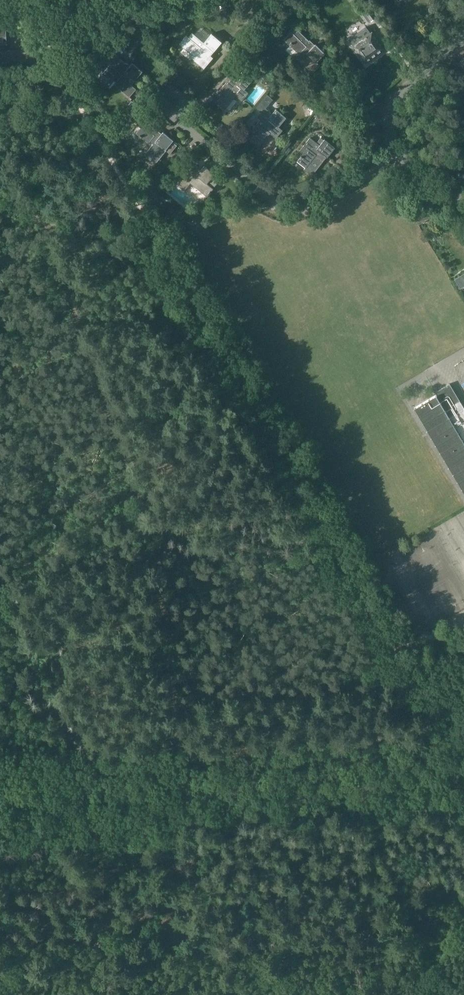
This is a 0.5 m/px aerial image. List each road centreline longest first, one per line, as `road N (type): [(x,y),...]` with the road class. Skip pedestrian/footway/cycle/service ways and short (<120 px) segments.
road 1 (track): [(153,227),(176,279),(463,753)]
road 2 (residential): [(378,156),(290,210),(158,97)]
road 3 (residential): [(378,156),(384,107),(463,34)]

